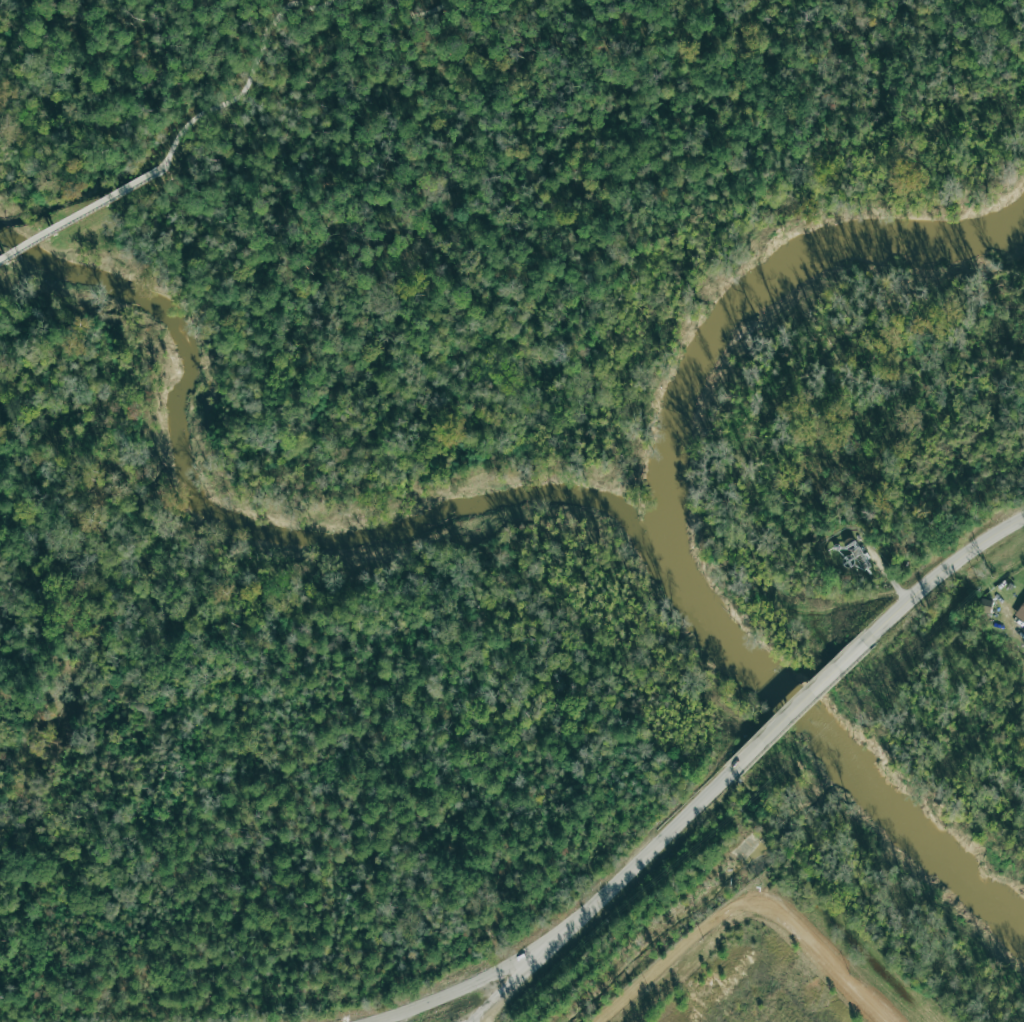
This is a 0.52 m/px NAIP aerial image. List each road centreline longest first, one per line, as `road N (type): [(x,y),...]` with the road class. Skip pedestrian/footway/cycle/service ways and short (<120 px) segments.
road 1 (tertiary): [(557,940),(377,1021)]
road 2 (secondary): [(802,700),(664,837)]
road 3 (secondary): [(871,636),(956,560),(1023,519)]
road 4 (secondary): [(664,837),(557,940)]

